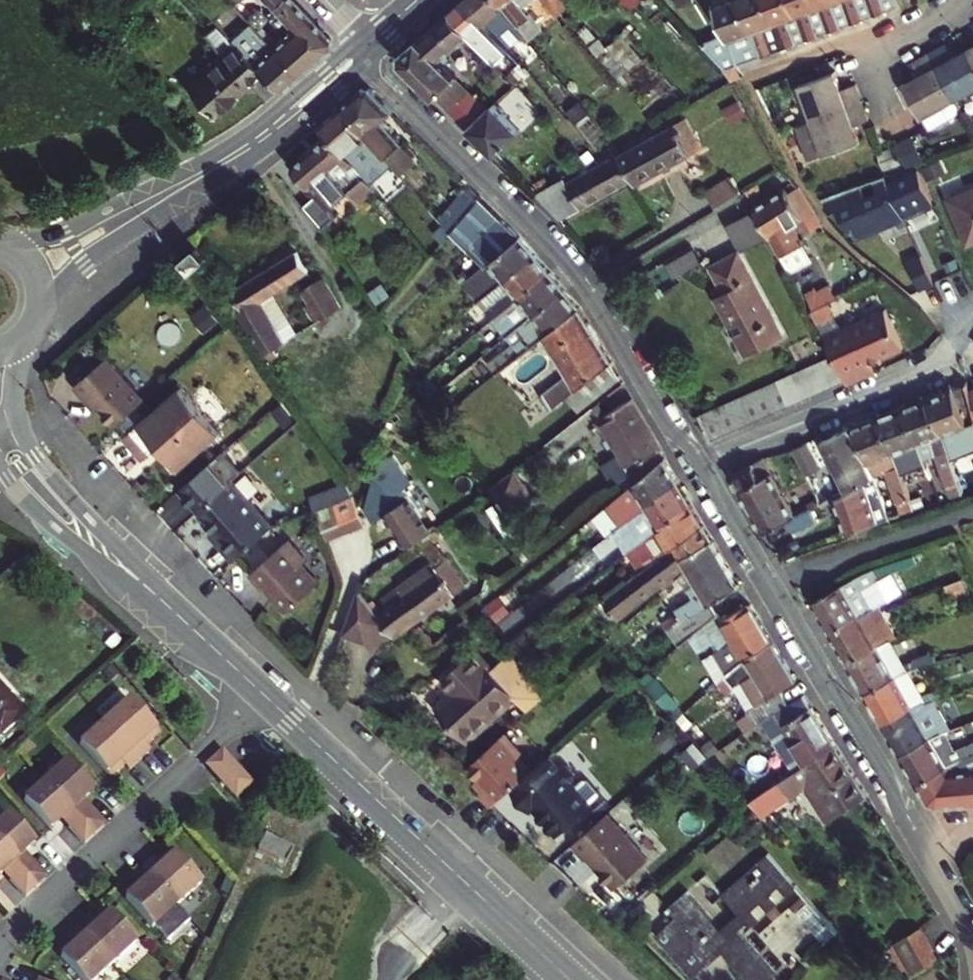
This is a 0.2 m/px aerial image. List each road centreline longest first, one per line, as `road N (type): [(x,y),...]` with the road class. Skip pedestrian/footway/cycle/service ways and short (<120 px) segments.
road 1 (tertiary): [(364,47),(393,89),(569,268),(660,415),(702,465)]
road 2 (tertiary): [(702,465),(925,854)]
road 3 (tertiary): [(39,311),(95,253),(301,122),(364,47)]
road 4 (tertiary): [(364,47),(207,161),(78,226),(3,241)]
road 5 (residential): [(266,698),(568,979)]
road 6 (residential): [(266,698),(32,914),(0,955)]
road 7 (residential): [(702,465),(929,373),(972,318)]
road 8 (residential): [(156,597),(46,469),(20,422)]
road 9 (residential): [(0,471),(55,529),(156,597)]
road 10 (residential): [(156,597),(266,698)]

